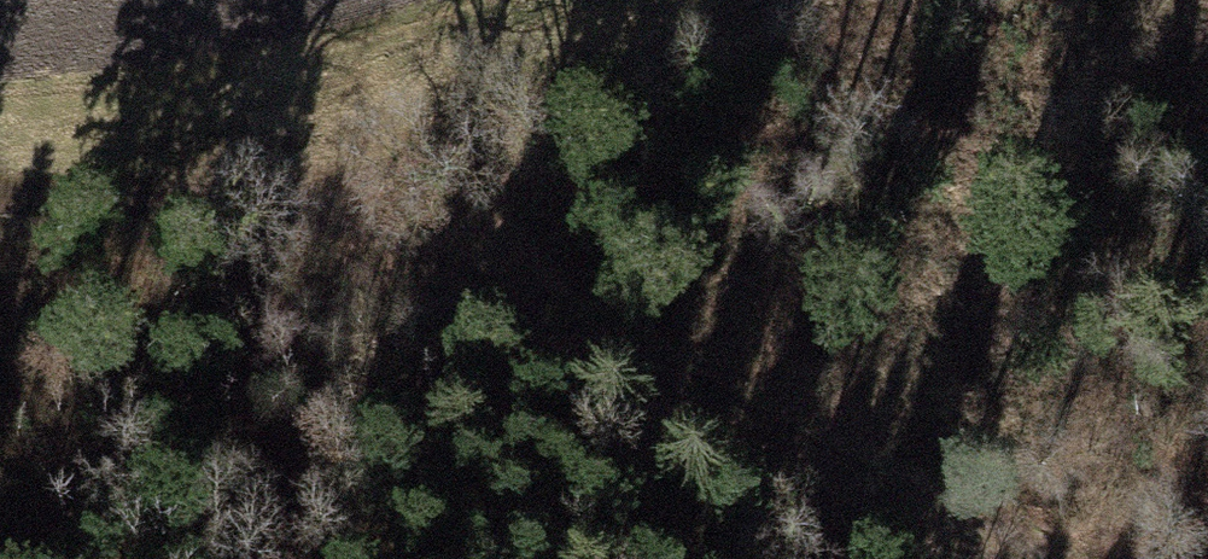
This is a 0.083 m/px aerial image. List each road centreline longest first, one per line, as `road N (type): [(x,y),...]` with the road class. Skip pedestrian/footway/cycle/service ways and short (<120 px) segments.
road 1 (track): [(0,188),(332,231),(981,558)]
road 2 (track): [(332,231),(751,0)]

